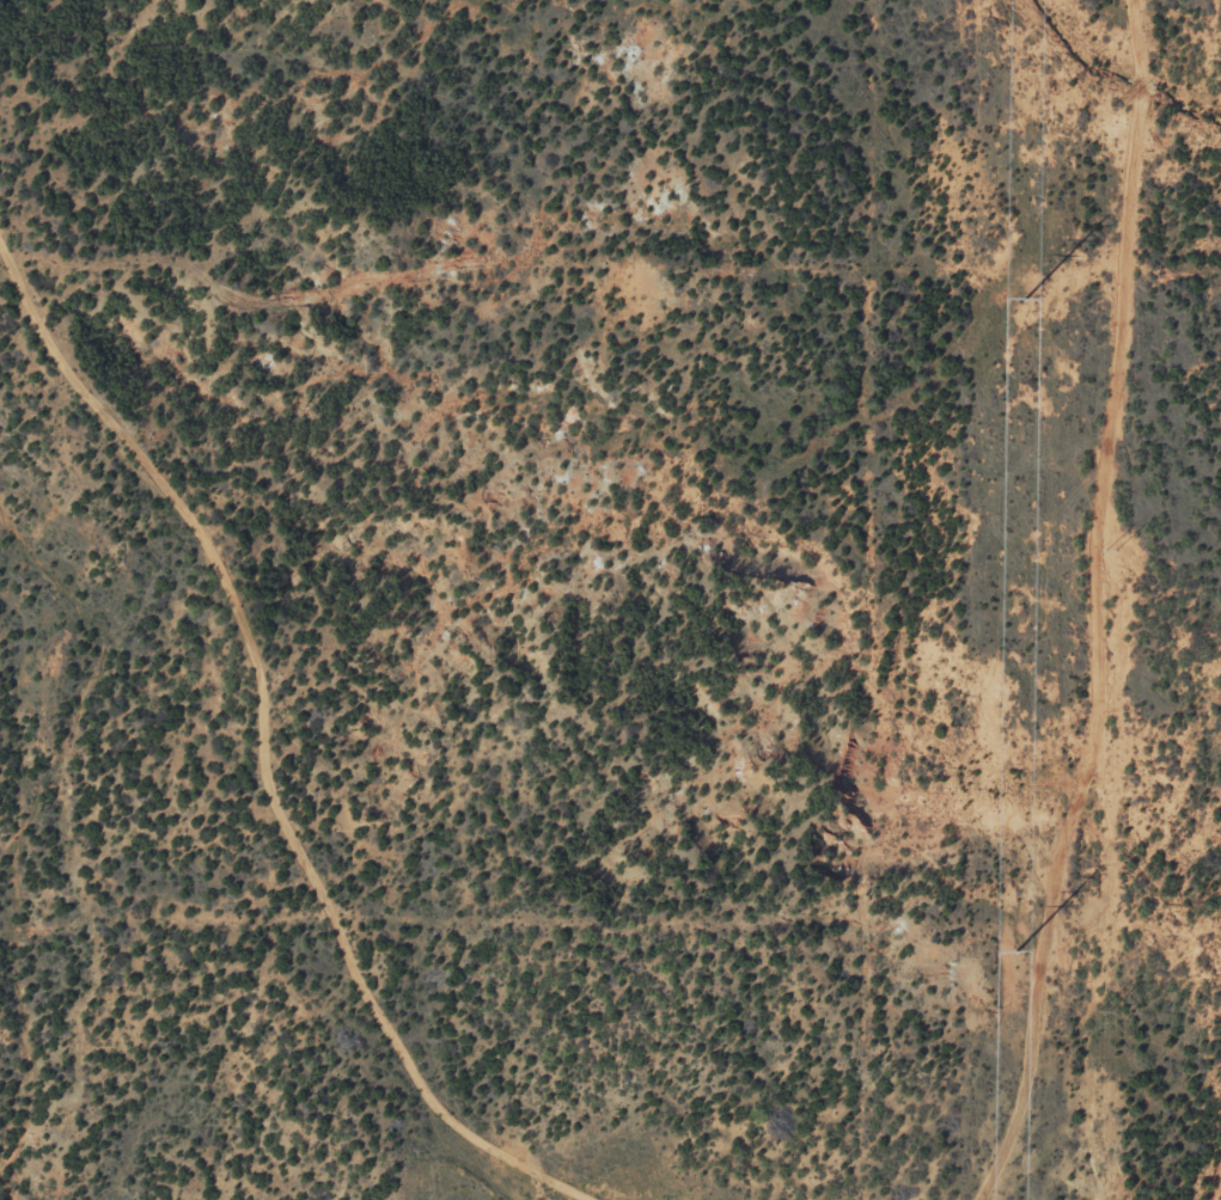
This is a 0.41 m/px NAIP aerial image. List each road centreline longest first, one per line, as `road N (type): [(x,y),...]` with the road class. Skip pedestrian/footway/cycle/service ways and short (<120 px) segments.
road 1 (residential): [(541,1199),(428,1132),(379,1077),(342,972),(299,923),(244,794),(226,639),(171,512),(0,339)]

